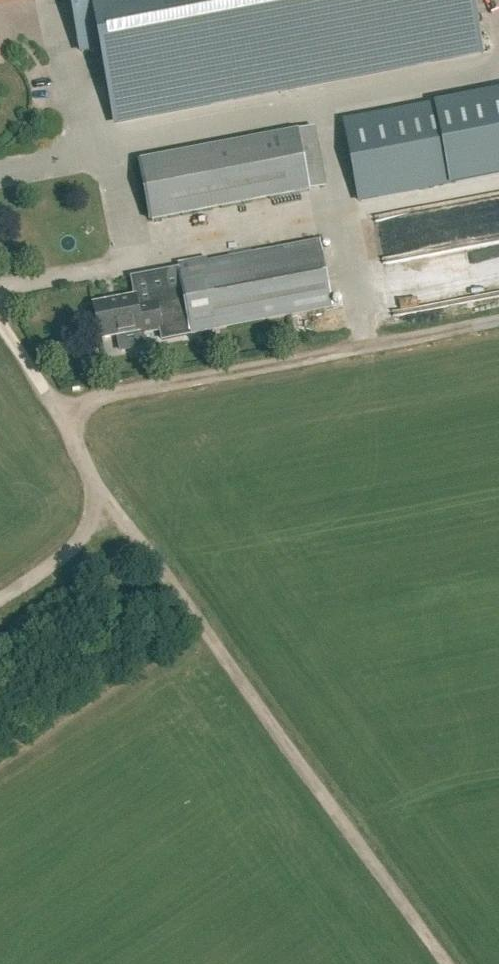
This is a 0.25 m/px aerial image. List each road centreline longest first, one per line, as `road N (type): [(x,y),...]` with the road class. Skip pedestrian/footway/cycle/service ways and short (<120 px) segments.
road 1 (track): [(450,963),(99,490)]
road 2 (track): [(61,414),(104,394),(498,322)]
road 3 (track): [(99,490),(69,551),(0,600)]

